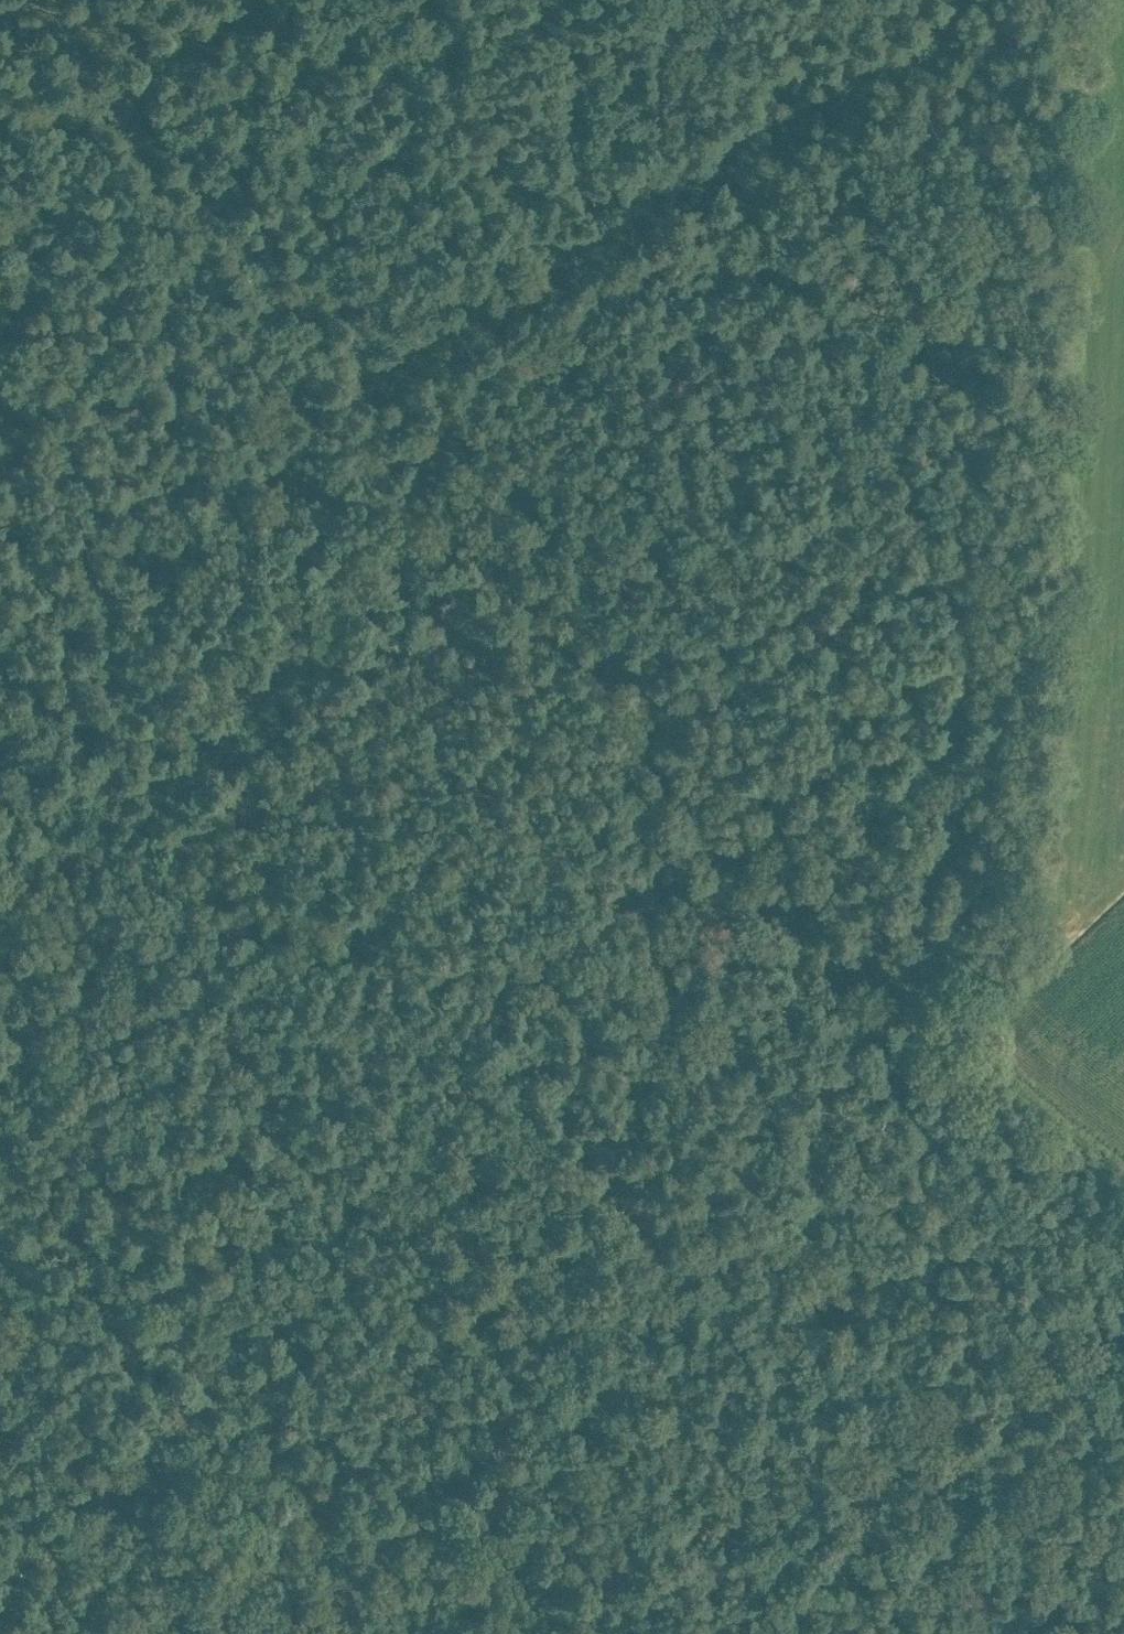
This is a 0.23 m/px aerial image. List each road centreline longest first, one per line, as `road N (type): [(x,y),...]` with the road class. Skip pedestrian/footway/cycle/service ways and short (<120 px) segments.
road 1 (track): [(1123,1162),(950,1030)]

